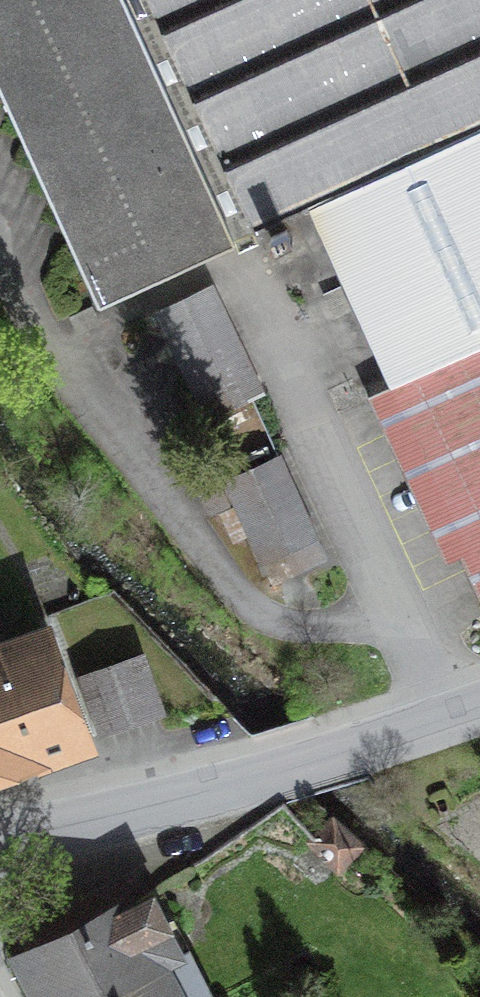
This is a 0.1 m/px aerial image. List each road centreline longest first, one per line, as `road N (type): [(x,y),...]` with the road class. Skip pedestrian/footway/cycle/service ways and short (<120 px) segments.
road 1 (tertiary): [(479,707),(0,844)]

